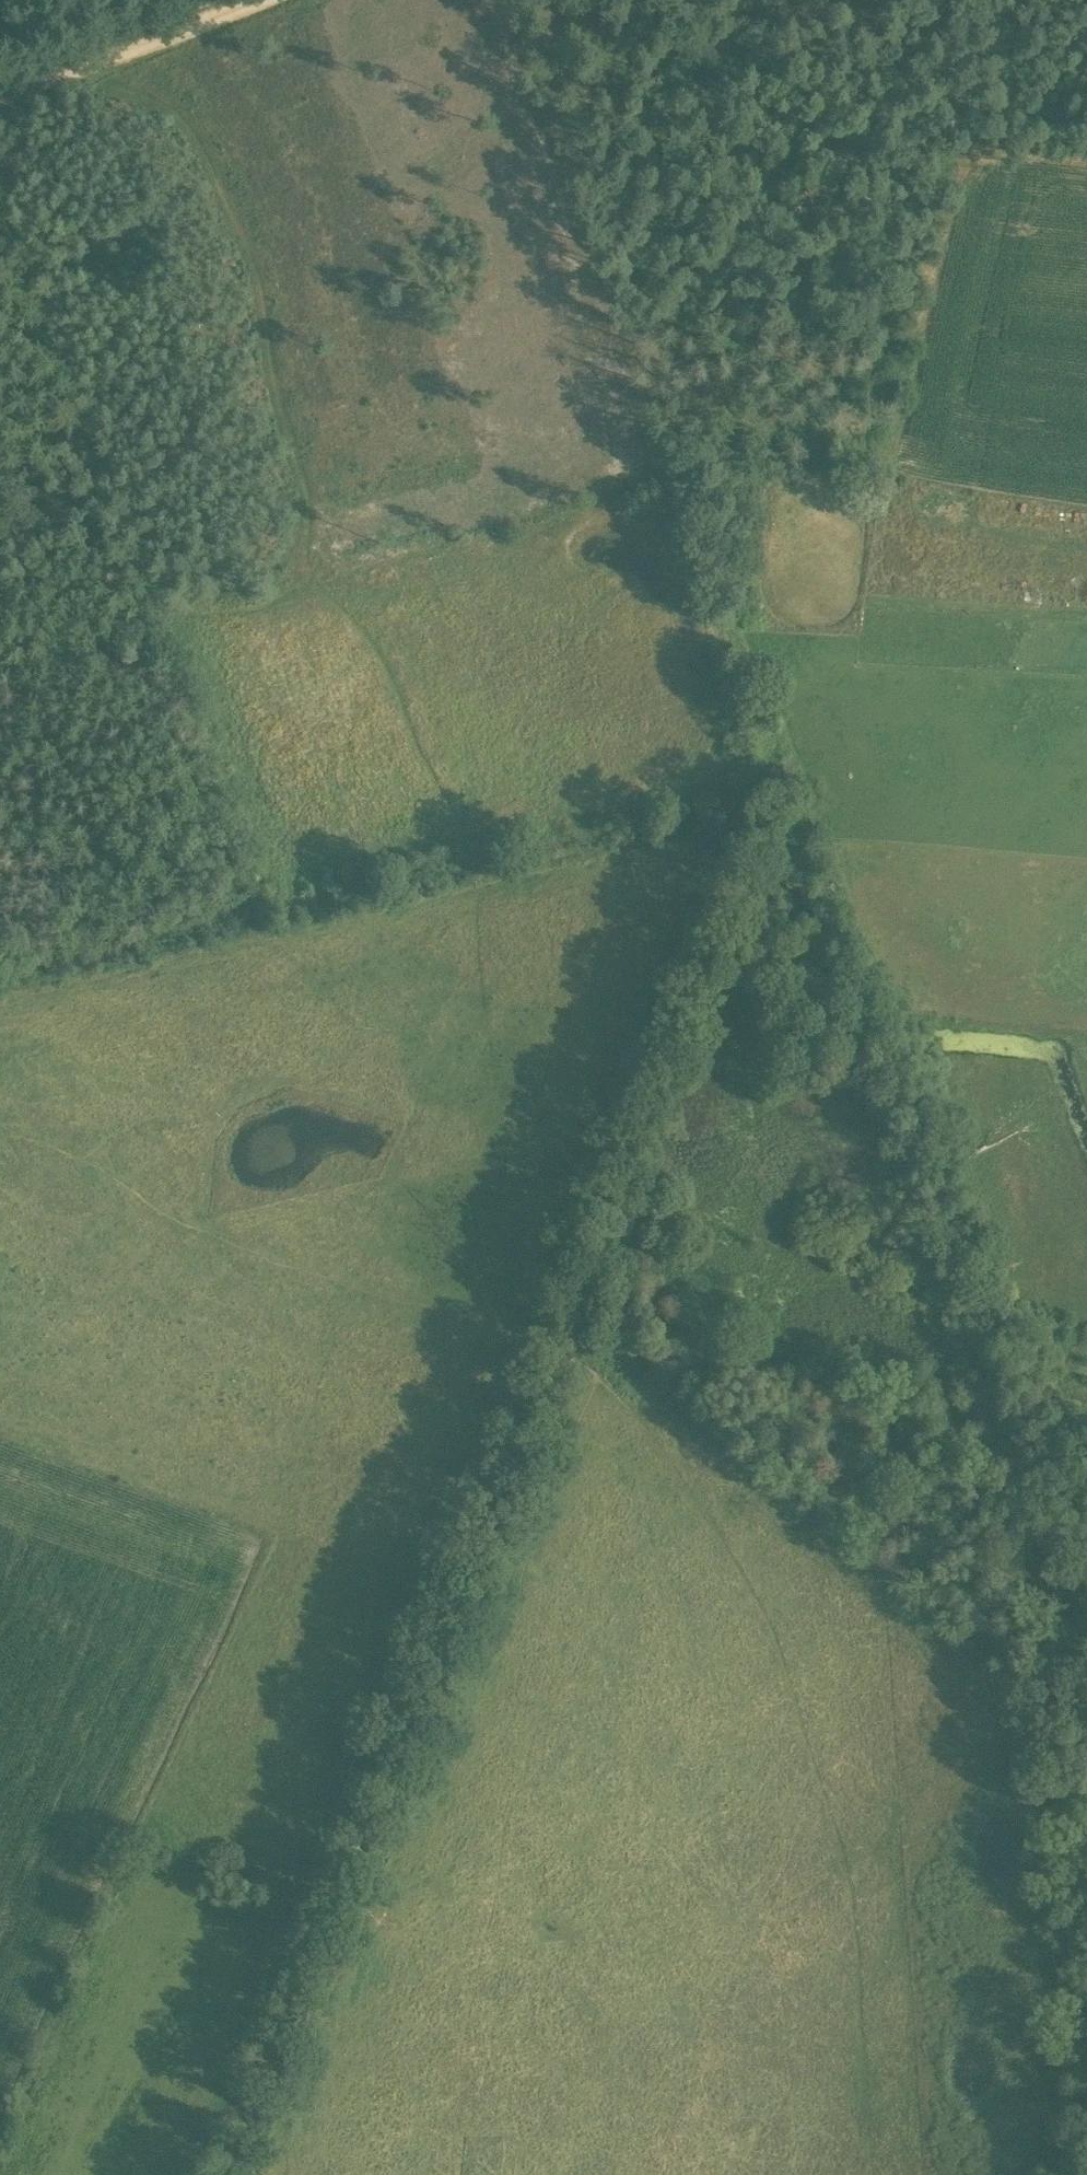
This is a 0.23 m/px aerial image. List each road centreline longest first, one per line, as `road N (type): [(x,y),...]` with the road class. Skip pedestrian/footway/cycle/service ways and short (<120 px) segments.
road 1 (track): [(294,0),(0,109)]

